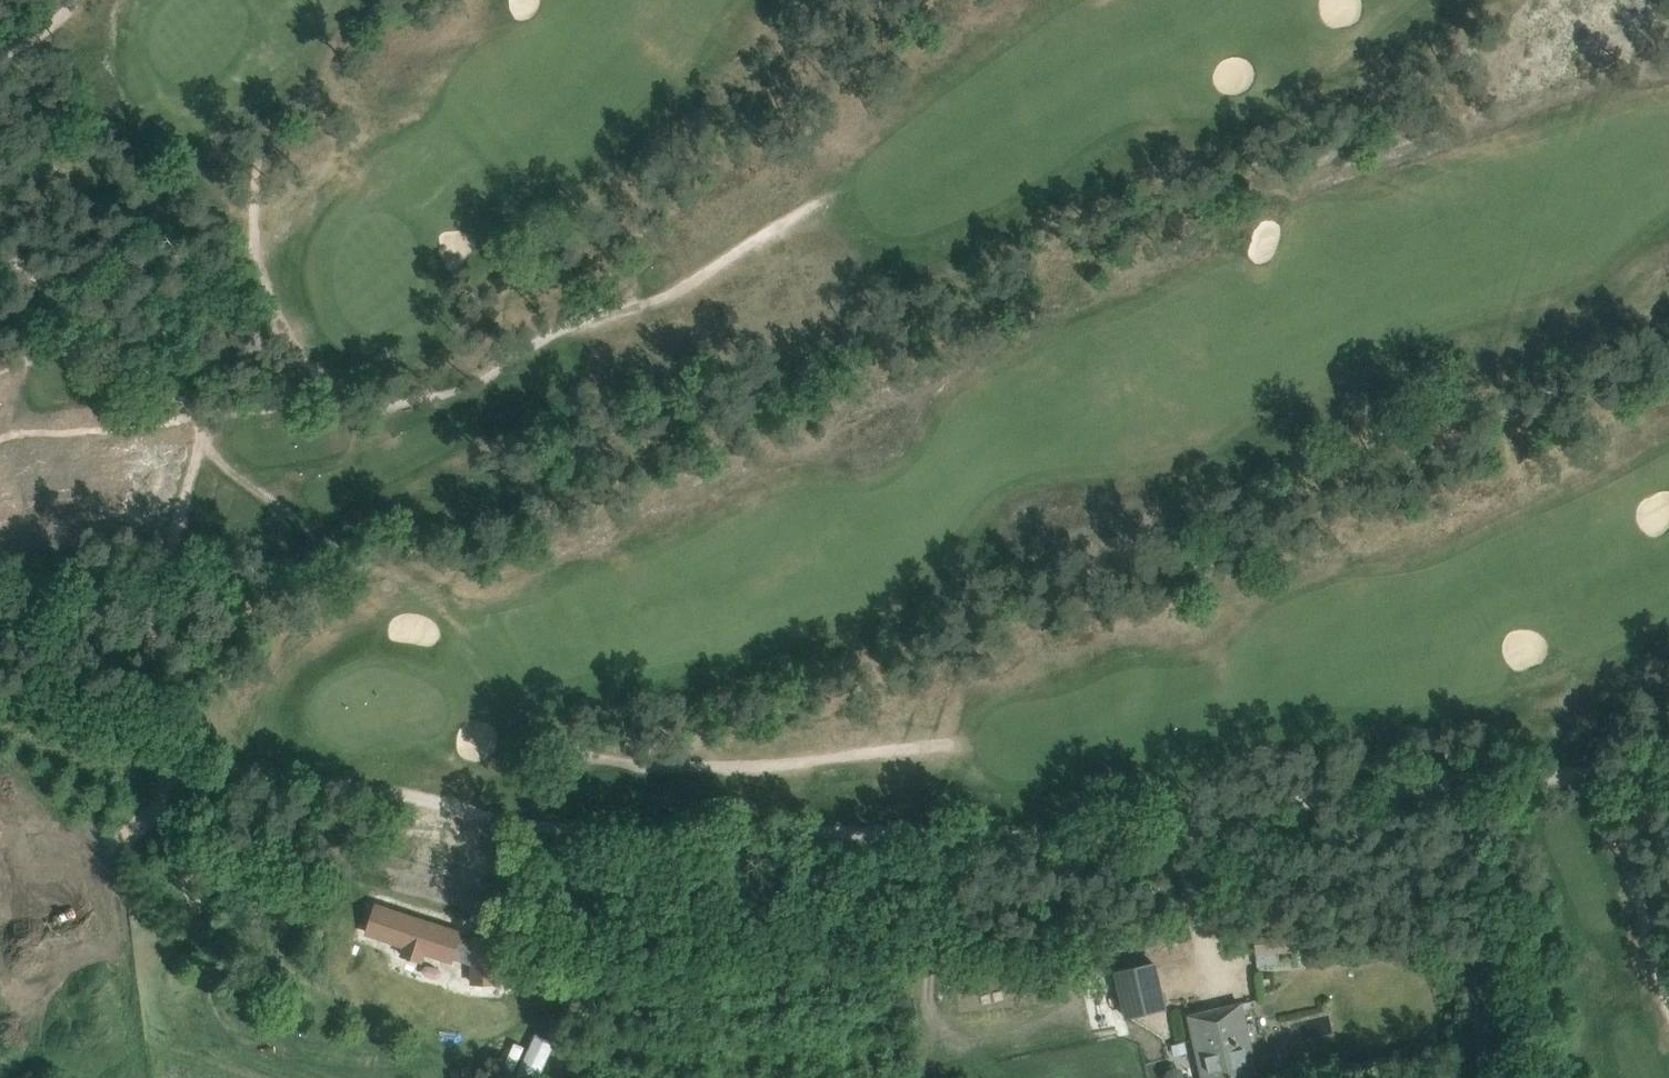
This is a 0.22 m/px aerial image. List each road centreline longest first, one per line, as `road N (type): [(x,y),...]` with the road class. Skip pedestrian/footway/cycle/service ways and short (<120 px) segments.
road 1 (unclassified): [(1668,762),(640,832),(529,827),(406,792)]

